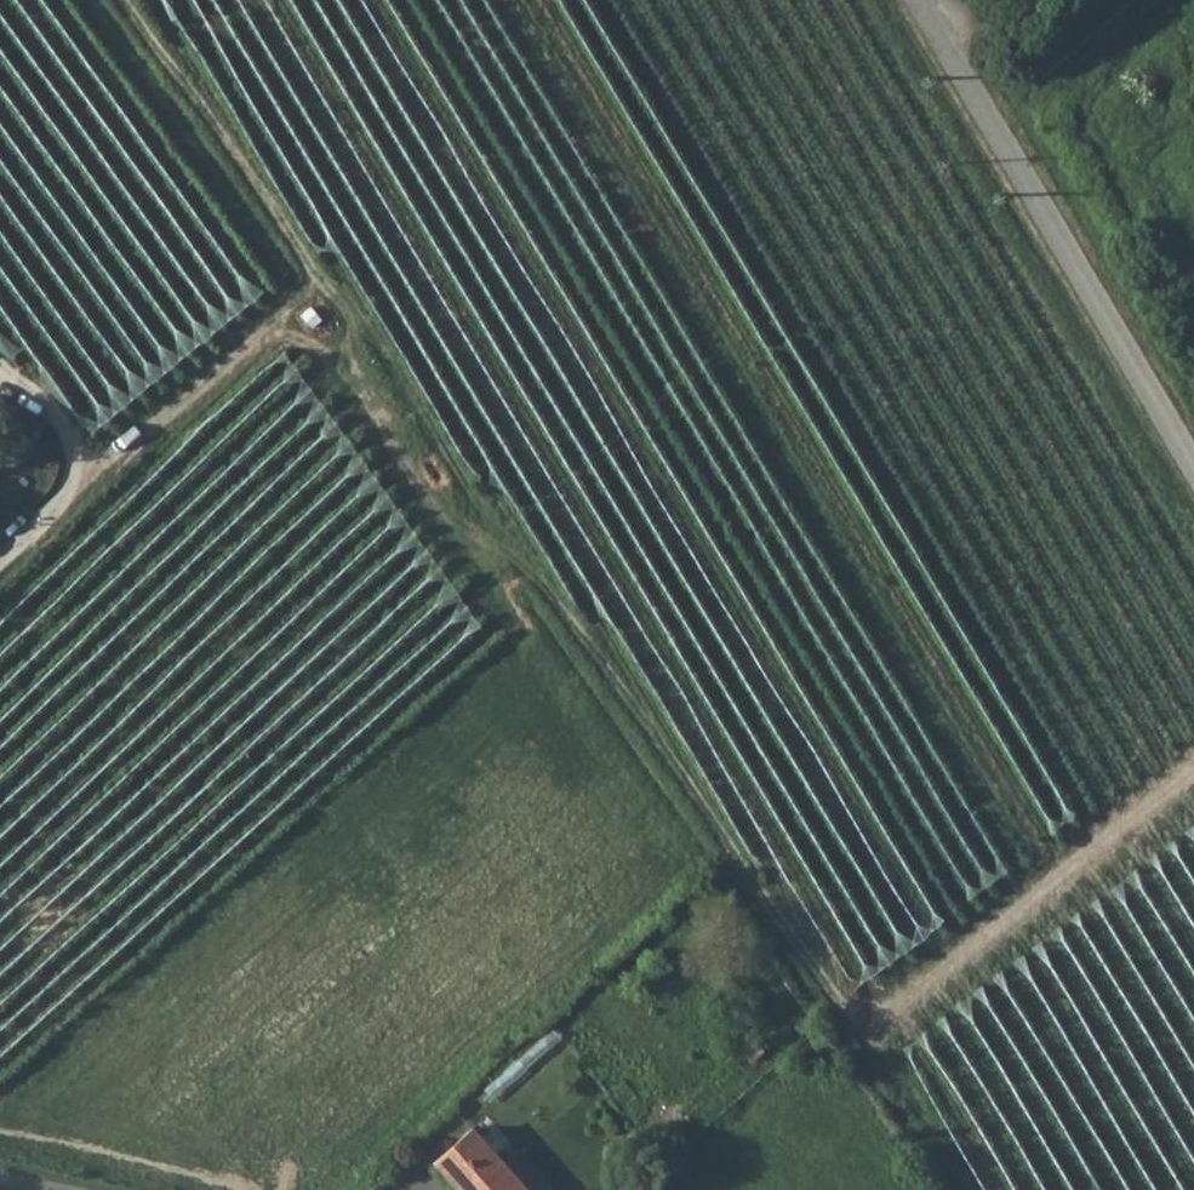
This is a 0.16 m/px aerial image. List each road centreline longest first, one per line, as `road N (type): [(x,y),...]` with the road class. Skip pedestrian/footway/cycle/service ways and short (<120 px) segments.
road 1 (unclassified): [(915,0),(1193,468)]
road 2 (track): [(0,387),(69,440),(70,456),(0,533)]

